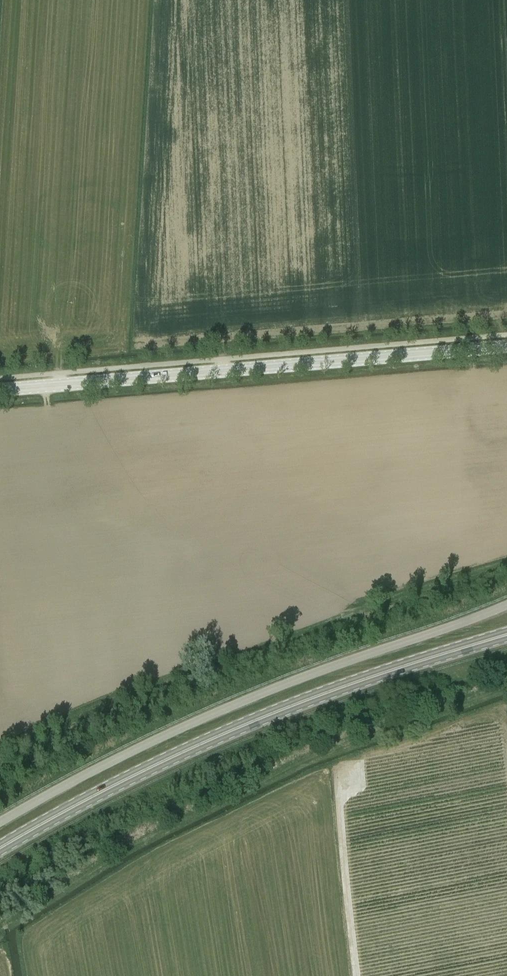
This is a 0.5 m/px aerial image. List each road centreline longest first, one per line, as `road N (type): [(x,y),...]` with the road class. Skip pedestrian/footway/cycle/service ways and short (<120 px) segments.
road 1 (unclassified): [(0,823),(109,763),(506,600)]
road 2 (primary): [(0,847),(286,703),(506,633)]
road 3 (primary): [(0,390),(506,346)]

